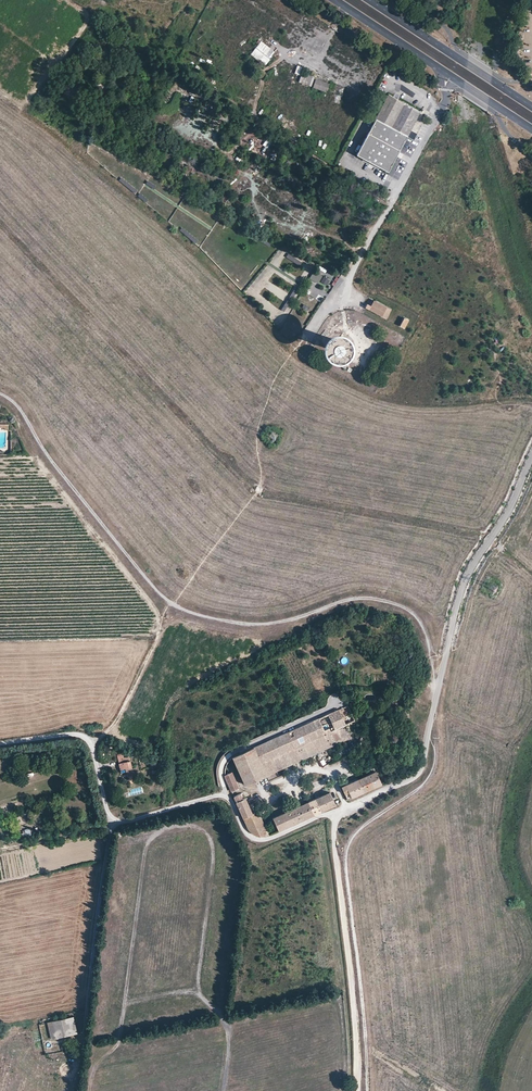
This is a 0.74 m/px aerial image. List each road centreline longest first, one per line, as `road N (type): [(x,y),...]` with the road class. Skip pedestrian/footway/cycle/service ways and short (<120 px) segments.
road 1 (unclassified): [(531,456),(467,574),(416,777),(265,840),(245,832),(225,793),(112,826),(92,741),(74,734),(0,744)]
road 2 (track): [(439,687),(423,626),(399,605),(351,598),(263,624),(171,604),(0,393)]
road 3 (track): [(201,996),(214,857),(205,832),(181,825),(158,831),(147,847),(120,1037),(94,1069),(90,1090)]
road 4 (unclassified): [(310,333),(390,207),(446,103),(445,86)]
road 5 (primary): [(531,106),(369,0)]
road 6 (track): [(92,741),(111,729),(171,604)]
road 7 (primary): [(336,0),(437,67)]

